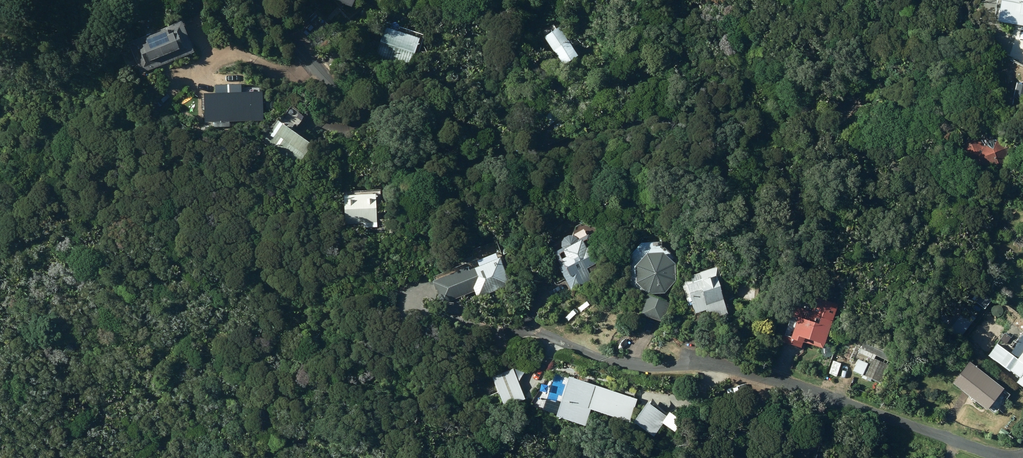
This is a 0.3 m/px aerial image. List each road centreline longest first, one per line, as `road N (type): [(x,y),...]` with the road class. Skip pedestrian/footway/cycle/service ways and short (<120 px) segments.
road 1 (unclassified): [(897,0),(851,105),(825,121),(698,112),(513,161),(463,161),(418,149),(376,122),(250,0)]
road 2 (unclassified): [(1009,457),(735,369),(625,365),(530,330),(500,331),(406,304)]

